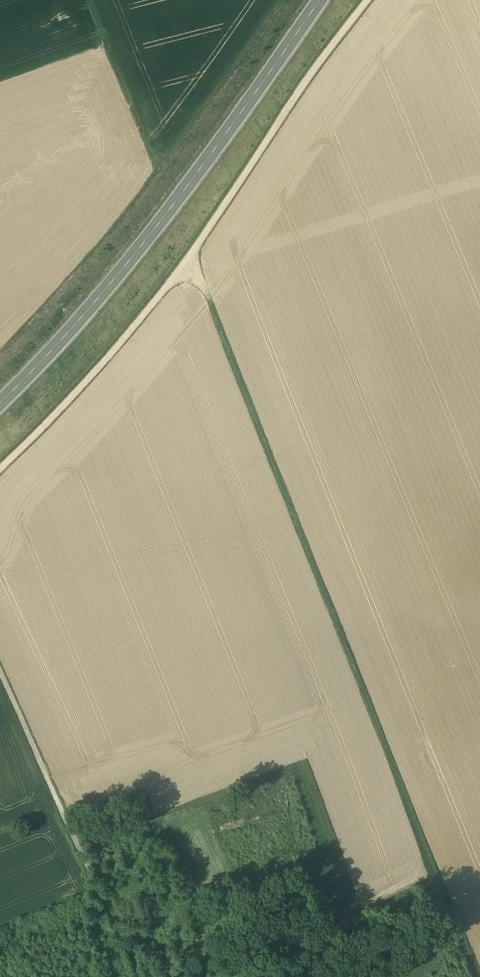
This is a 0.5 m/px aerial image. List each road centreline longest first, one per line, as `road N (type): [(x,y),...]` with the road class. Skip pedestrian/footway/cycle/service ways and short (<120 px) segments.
road 1 (track): [(479,960),(200,269)]
road 2 (track): [(359,0),(179,256),(0,467)]
road 3 (primary): [(0,405),(136,253),(320,0)]
road 4 (track): [(149,976),(0,663)]
road 5 (track): [(151,152),(90,0)]

